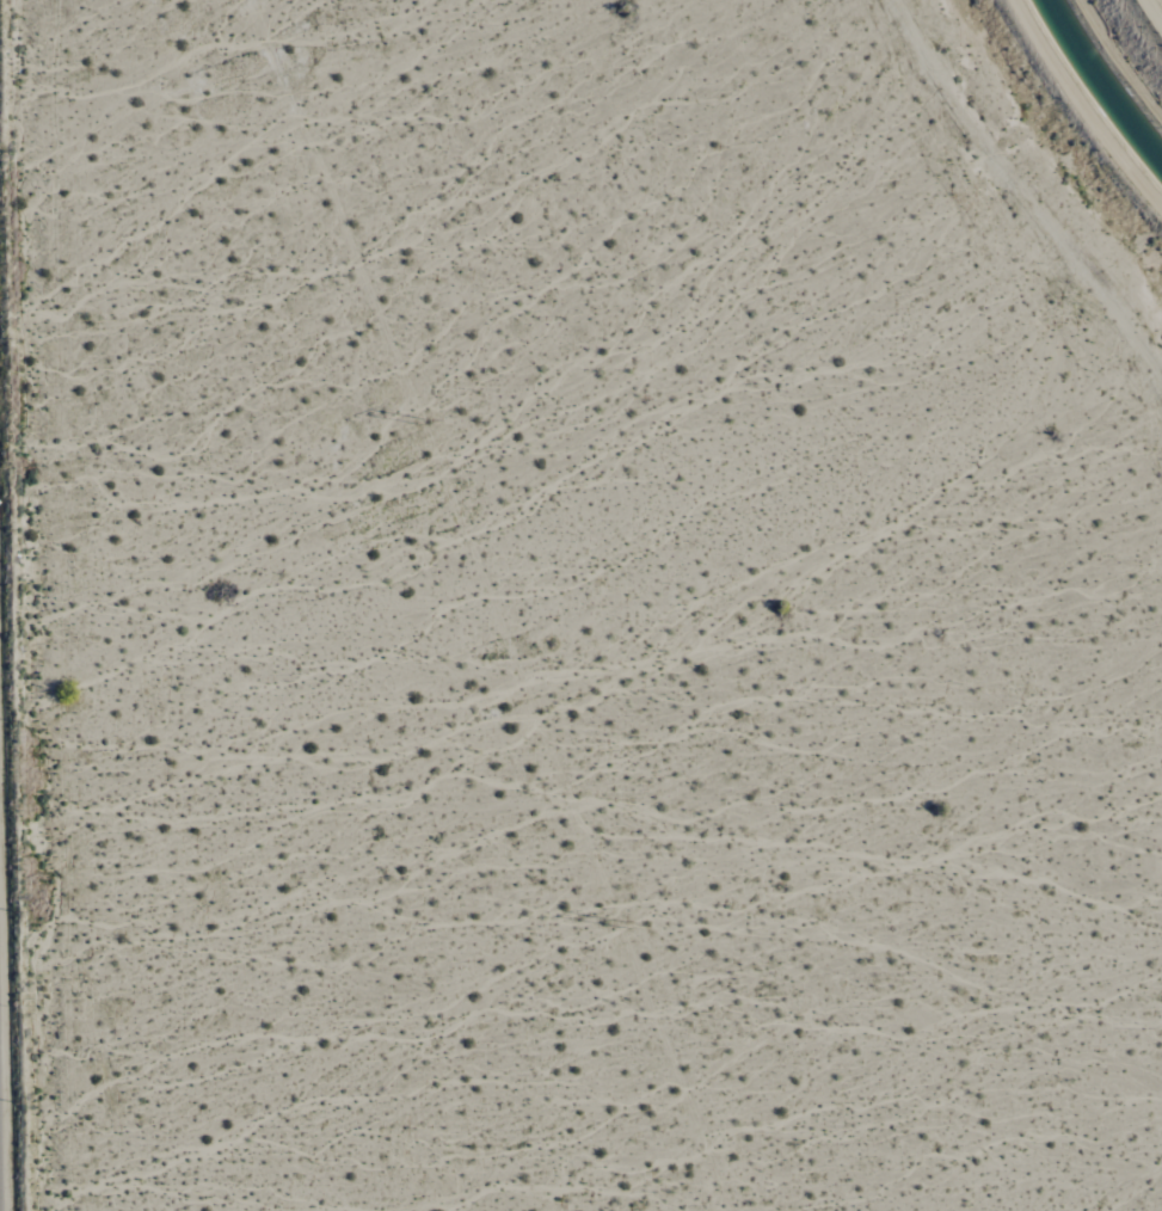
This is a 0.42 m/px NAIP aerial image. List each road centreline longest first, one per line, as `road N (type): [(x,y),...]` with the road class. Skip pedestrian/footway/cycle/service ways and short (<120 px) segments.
road 1 (residential): [(1013,0),(1074,100),(1161,209)]

